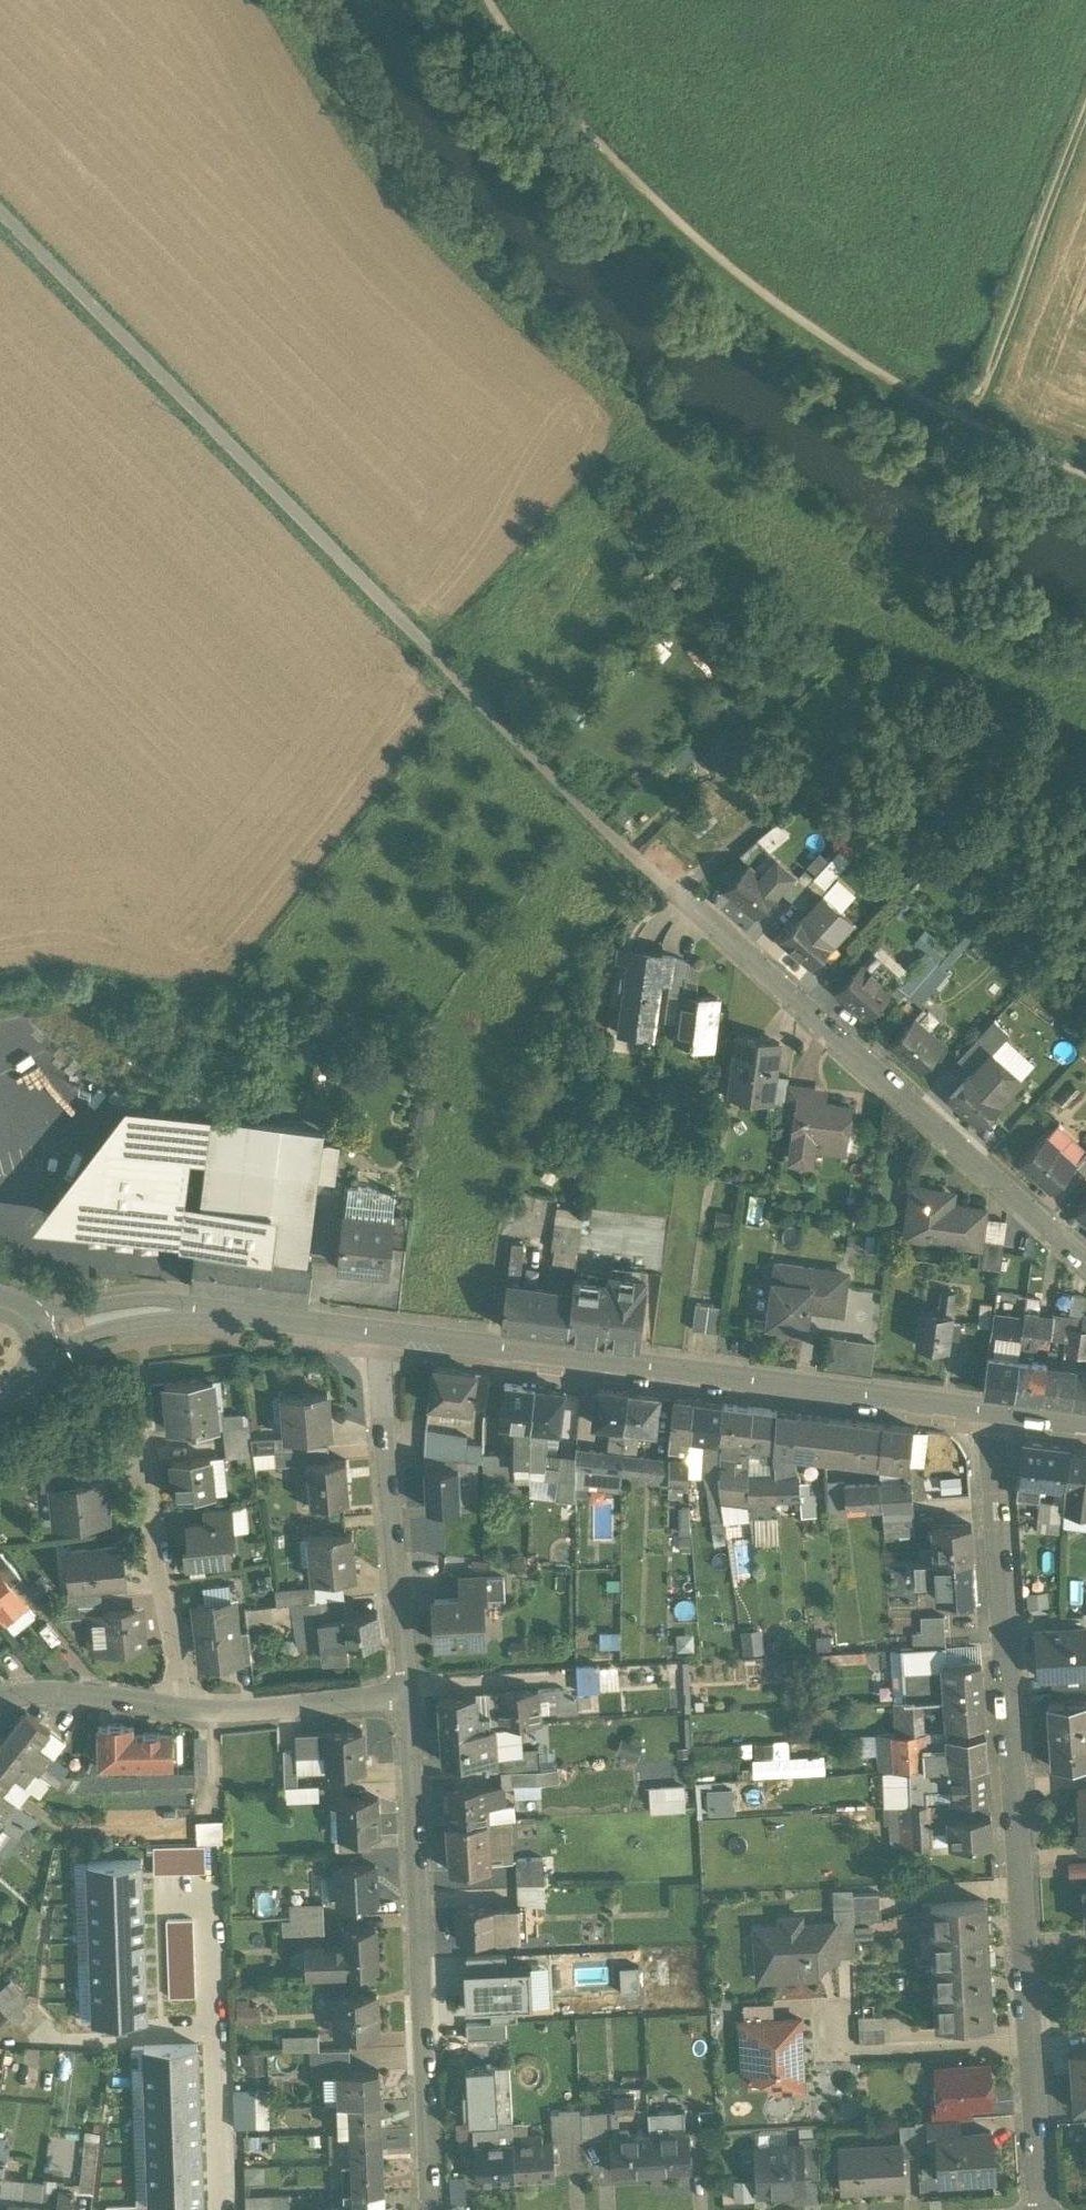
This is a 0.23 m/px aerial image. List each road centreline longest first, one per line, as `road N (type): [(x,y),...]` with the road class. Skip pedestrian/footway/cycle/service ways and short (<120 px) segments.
road 1 (track): [(814,775),(682,898),(0,209)]
road 2 (residential): [(995,1411),(1044,2209)]
road 3 (track): [(498,0),(556,89),(640,181),(791,313),(983,435),(1085,480)]
road 4 (secondary): [(995,1411),(379,1333)]
road 5 (residential): [(1085,1259),(952,1131),(682,898)]
road 6 (residential): [(407,1691),(429,2209)]
road 7 (residential): [(379,1333),(407,1691)]
road 8 (secondary): [(379,1333),(138,1311),(41,1343)]
road 9 (track): [(983,435),(1085,155)]
road 10 (residential): [(180,1708),(139,1457)]
road 11 (residential): [(407,1691),(292,1709),(180,1708)]
road 12 (residential): [(180,1708),(113,1692),(0,1702)]

